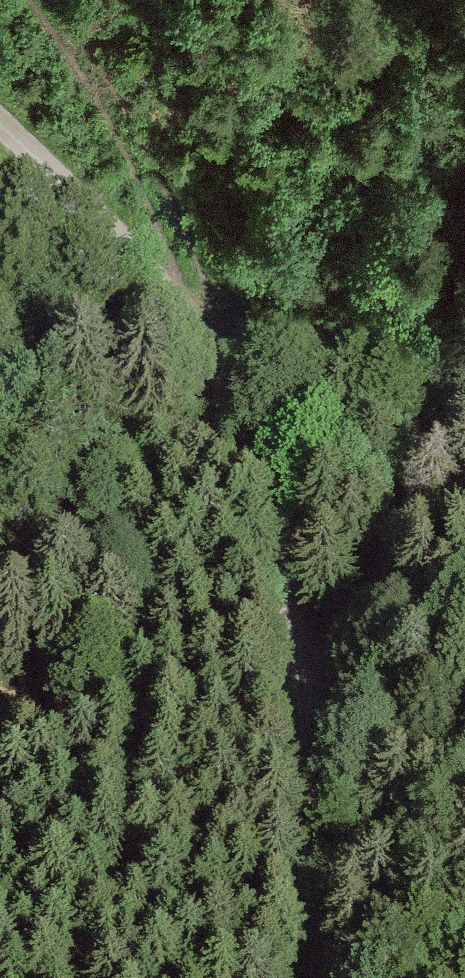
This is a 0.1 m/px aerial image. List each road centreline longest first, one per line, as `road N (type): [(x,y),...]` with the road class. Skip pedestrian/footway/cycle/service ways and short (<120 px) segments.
road 1 (unclassified): [(0,124),(116,237),(213,359),(258,458),(289,590),(297,709)]
road 2 (unclassified): [(297,709),(335,674),(439,453),(464,278)]
road 3 (track): [(30,0),(52,40),(135,147),(190,244),(213,359)]
road 4 (unclassified): [(297,709),(315,977)]

